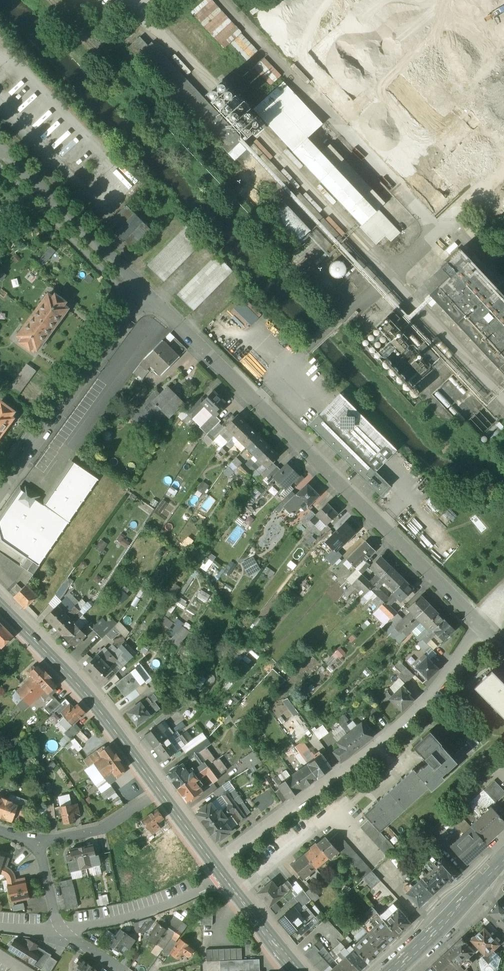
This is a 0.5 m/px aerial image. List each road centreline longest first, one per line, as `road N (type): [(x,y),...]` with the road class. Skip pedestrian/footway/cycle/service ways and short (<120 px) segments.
road 1 (unclassified): [(479,629),(141,292)]
road 2 (residential): [(214,863),(387,734),(479,629)]
road 3 (secondary): [(159,790),(79,686),(0,605)]
road 4 (residential): [(0,489),(141,292)]
road 5 (unclassified): [(141,292),(0,150)]
road 6 (residential): [(37,840),(60,929),(120,970)]
road 7 (tertiary): [(503,857),(394,970)]
road 8 (residential): [(37,840),(107,826),(159,790)]
road 9 (secondary): [(293,970),(214,863)]

